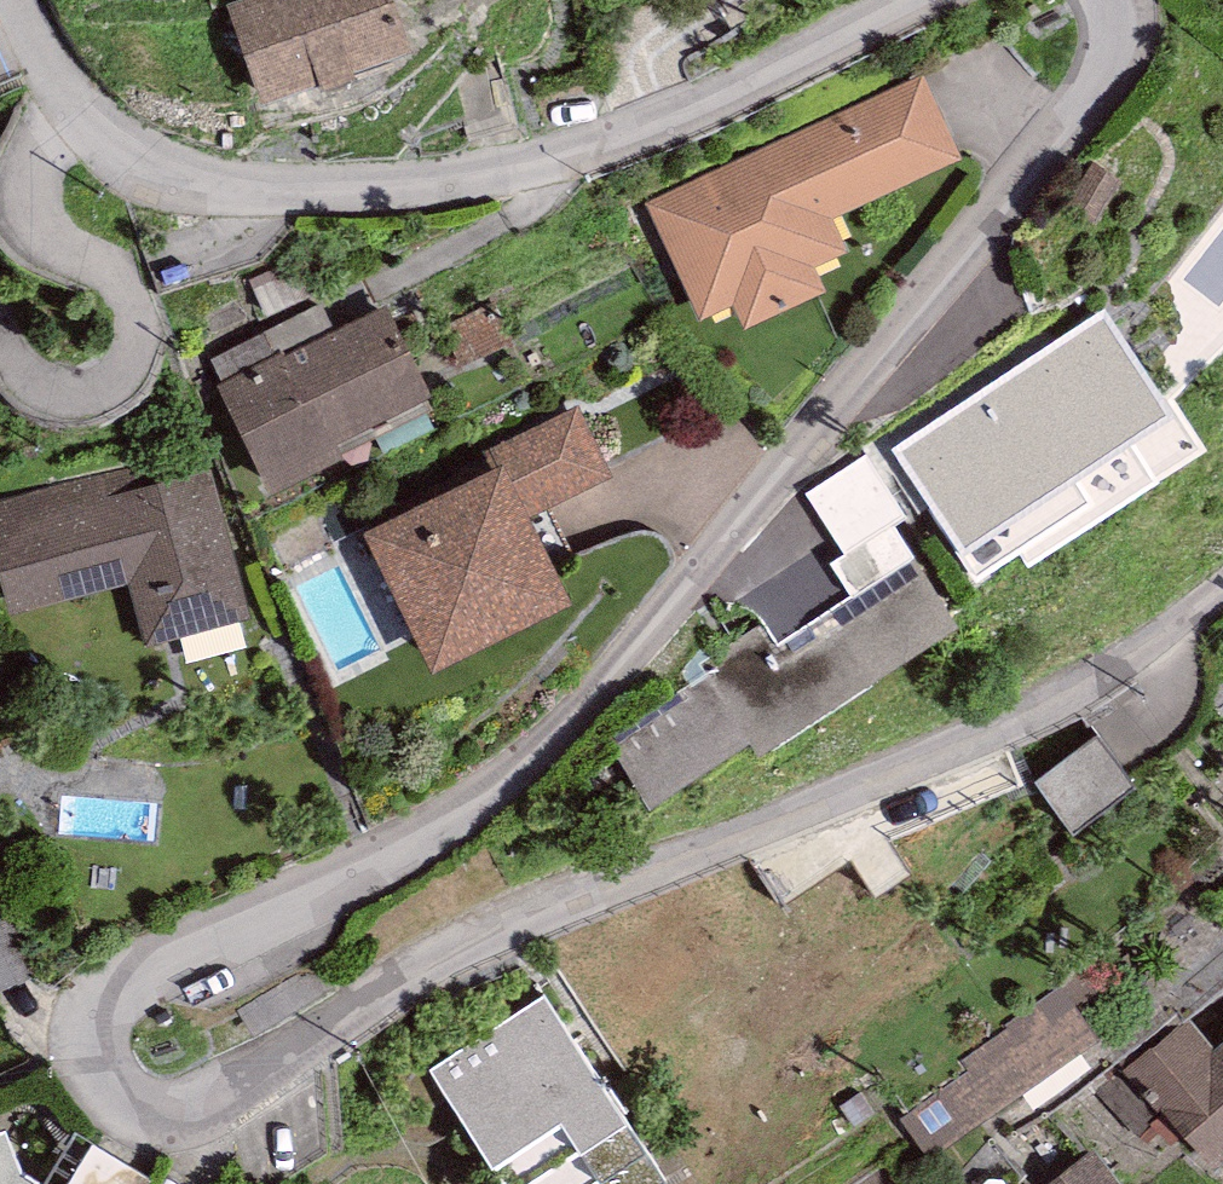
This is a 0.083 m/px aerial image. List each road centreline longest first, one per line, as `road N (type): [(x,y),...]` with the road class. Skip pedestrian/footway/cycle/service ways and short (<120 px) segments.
road 1 (residential): [(1111,0),(1116,11),(1100,72),(637,638),(561,720),(454,802),(124,989),(97,1034),(109,1086),(154,1116),(220,1093),(303,1035),(704,835),(926,746),(1222,569)]
road 2 (residential): [(75,111),(145,159),(248,186),(470,171),(625,128),(774,70),(899,0)]
road 3 (residential): [(75,111),(30,179),(30,208),(51,235),(117,276),(133,309),(132,361),(101,394),(78,398),(55,392),(0,330)]
road 4 (residential): [(11,0),(75,111)]

